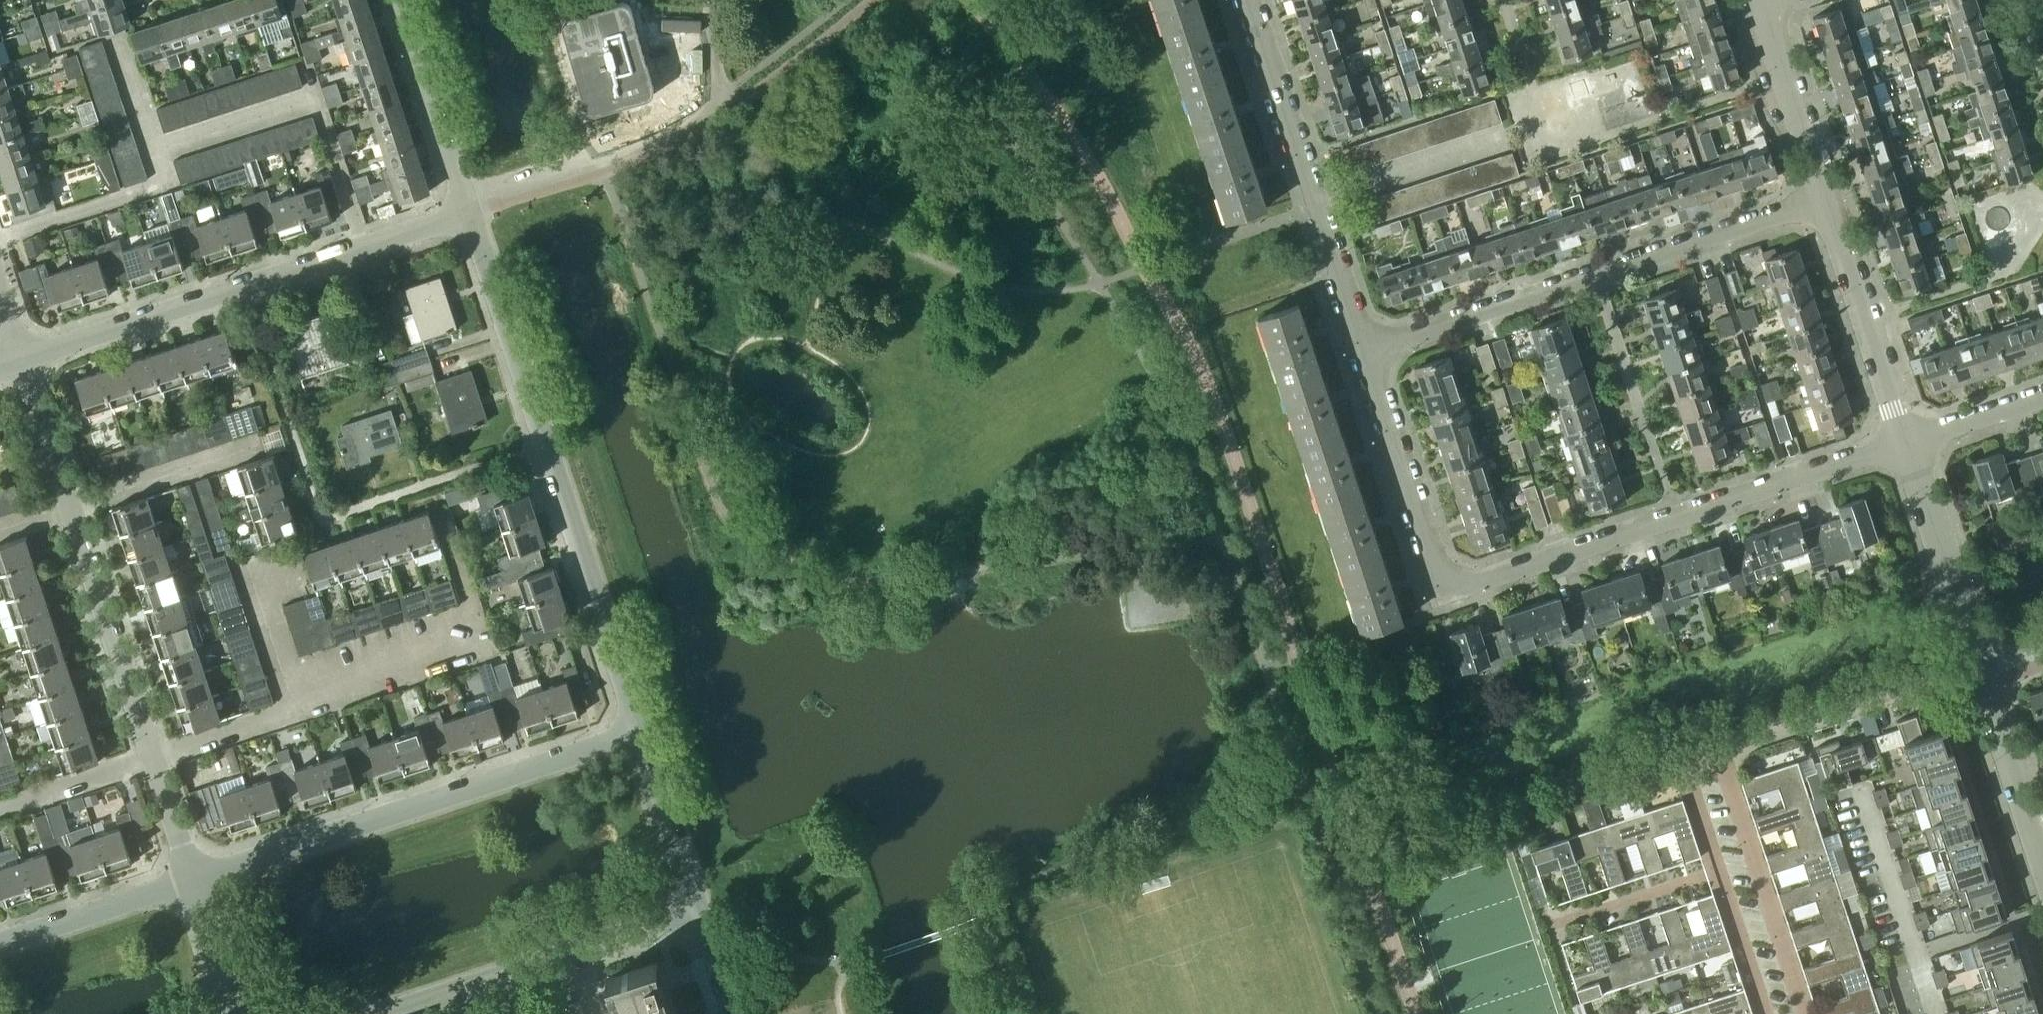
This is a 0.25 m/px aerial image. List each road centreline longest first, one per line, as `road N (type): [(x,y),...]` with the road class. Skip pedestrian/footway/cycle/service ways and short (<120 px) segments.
road 1 (residential): [(193,879),(20,359)]
road 2 (residential): [(640,732),(468,214)]
road 3 (residential): [(1367,351),(1824,199)]
road 4 (residential): [(20,359),(468,214)]
road 5 (residential): [(193,879),(640,732)]
road 6 (residential): [(1456,576),(1475,580),(1904,441)]
road 7 (residential): [(1367,351),(1250,0)]
road 8 (residential): [(400,1011),(699,914)]
road 9 (residential): [(1979,666),(1700,758)]
road 10 (residential): [(468,214),(737,103)]
road 11 (residential): [(1700,758),(1698,821),(1765,1013)]
road 12 (residential): [(1904,441),(1824,199)]
road 13 (residential): [(1456,576),(1435,553),(1367,351)]
road 14 (residential): [(1979,666),(1904,441)]
road 15 (residential): [(468,214),(398,0)]
road 16 (residential): [(1802,1013),(1734,809)]
road 17 (residential): [(1824,199),(1759,0)]
road 18 (residential): [(0,942),(193,879)]
road 19 (residential): [(699,914),(640,732)]
road 20 (residential): [(2042,861),(1984,682)]
road 21 (residential): [(1904,441),(2042,395)]
road 22 (residential): [(239,1013),(193,879)]

